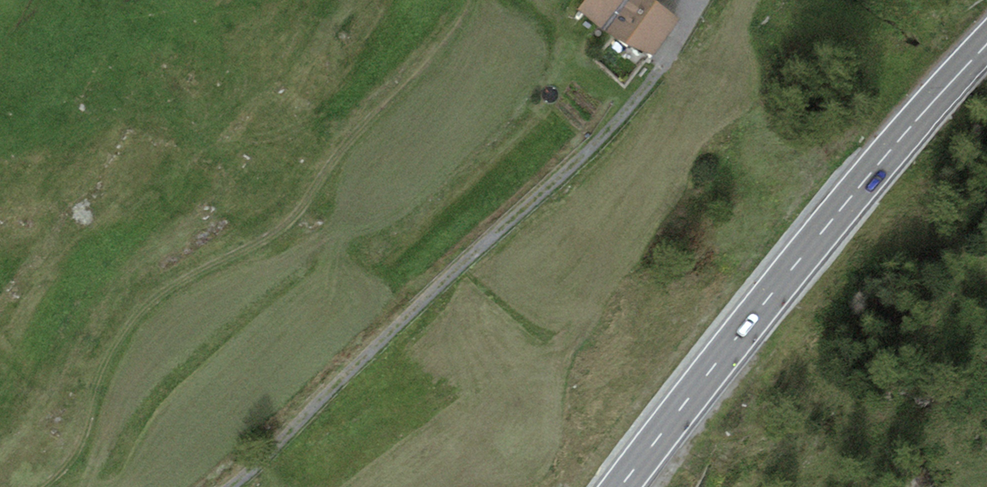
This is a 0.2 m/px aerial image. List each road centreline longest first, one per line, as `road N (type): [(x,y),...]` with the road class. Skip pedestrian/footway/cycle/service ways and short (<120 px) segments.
road 1 (track): [(39,486),(67,464),(121,336),(156,301),(295,214),(325,165),(462,24),(471,0)]
road 2 (track): [(225,486),(583,157),(661,66)]
road 3 (primary): [(986,44),(792,266),(621,486)]

